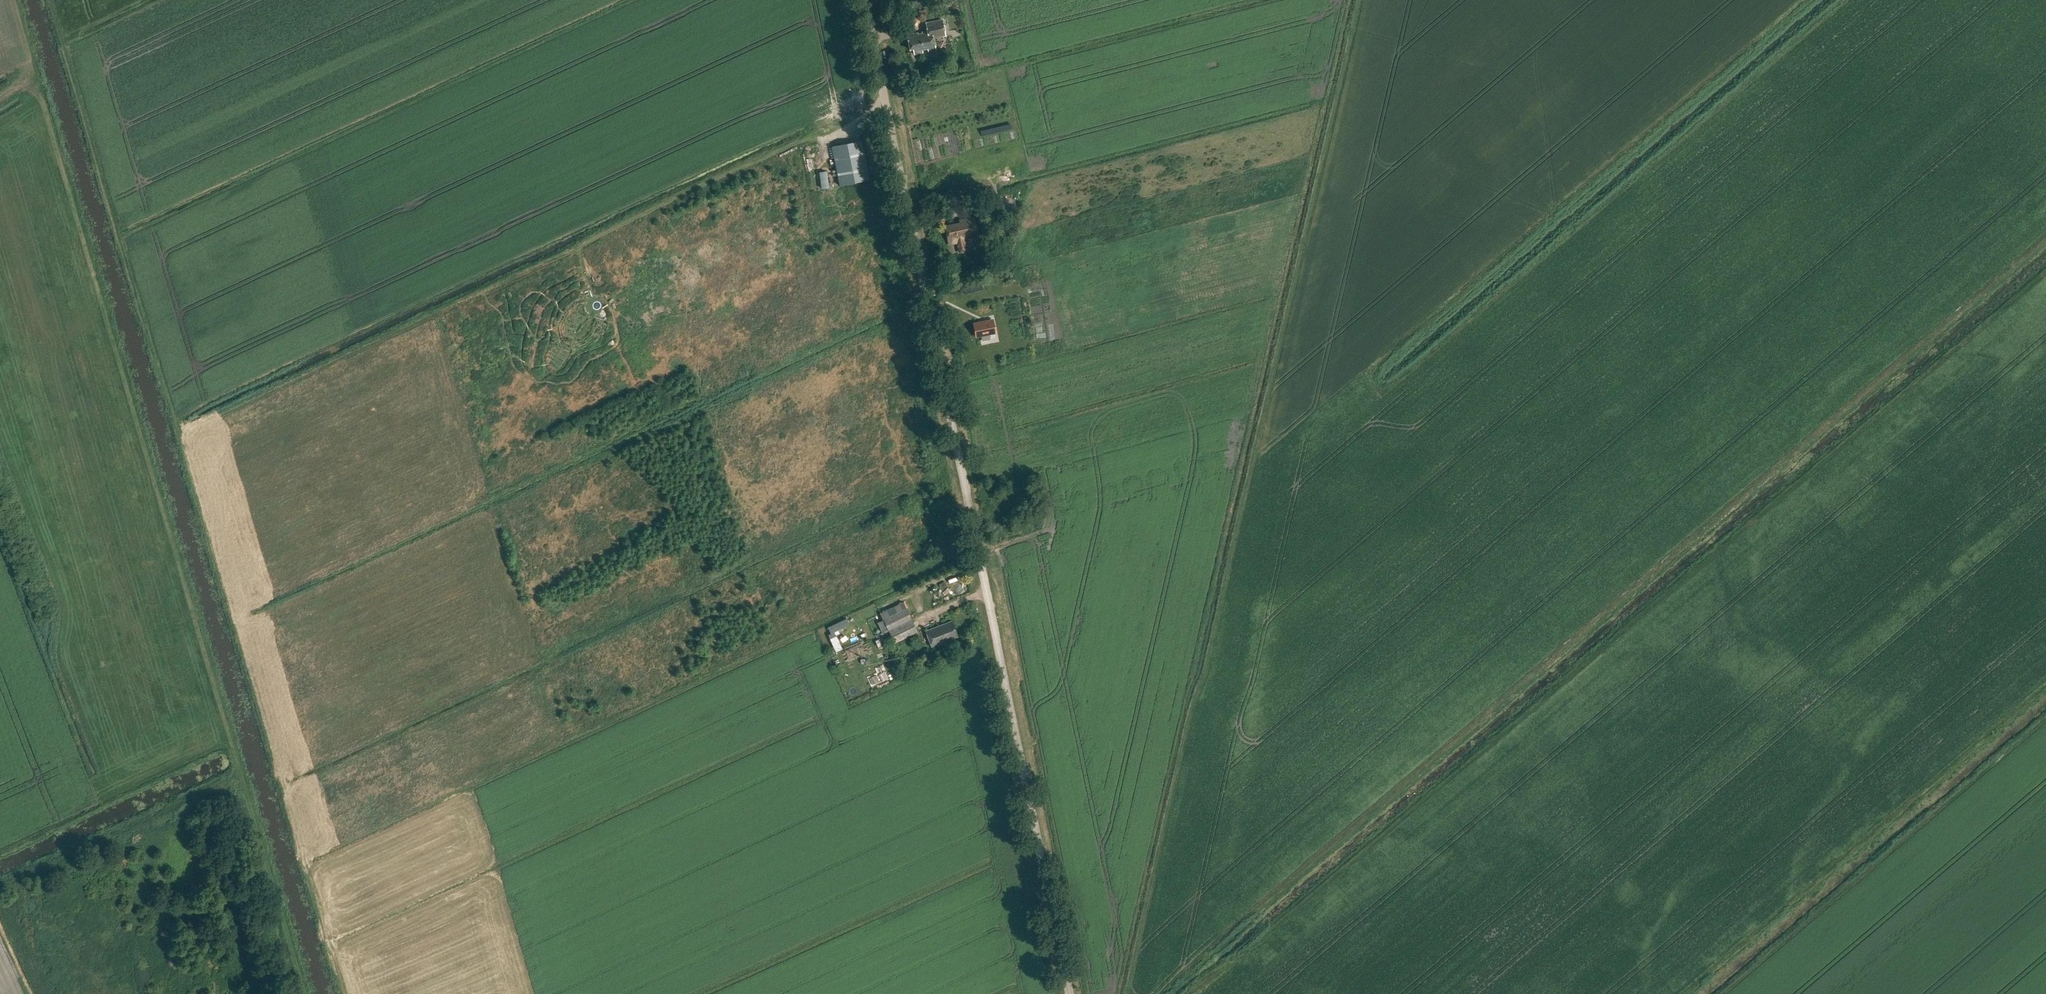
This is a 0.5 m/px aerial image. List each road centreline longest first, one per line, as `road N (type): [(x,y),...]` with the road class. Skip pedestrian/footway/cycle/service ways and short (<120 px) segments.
road 1 (track): [(305,993),(11,0)]
road 2 (track): [(1362,0),(1129,993)]
road 3 (unclassified): [(1069,993),(865,0)]

